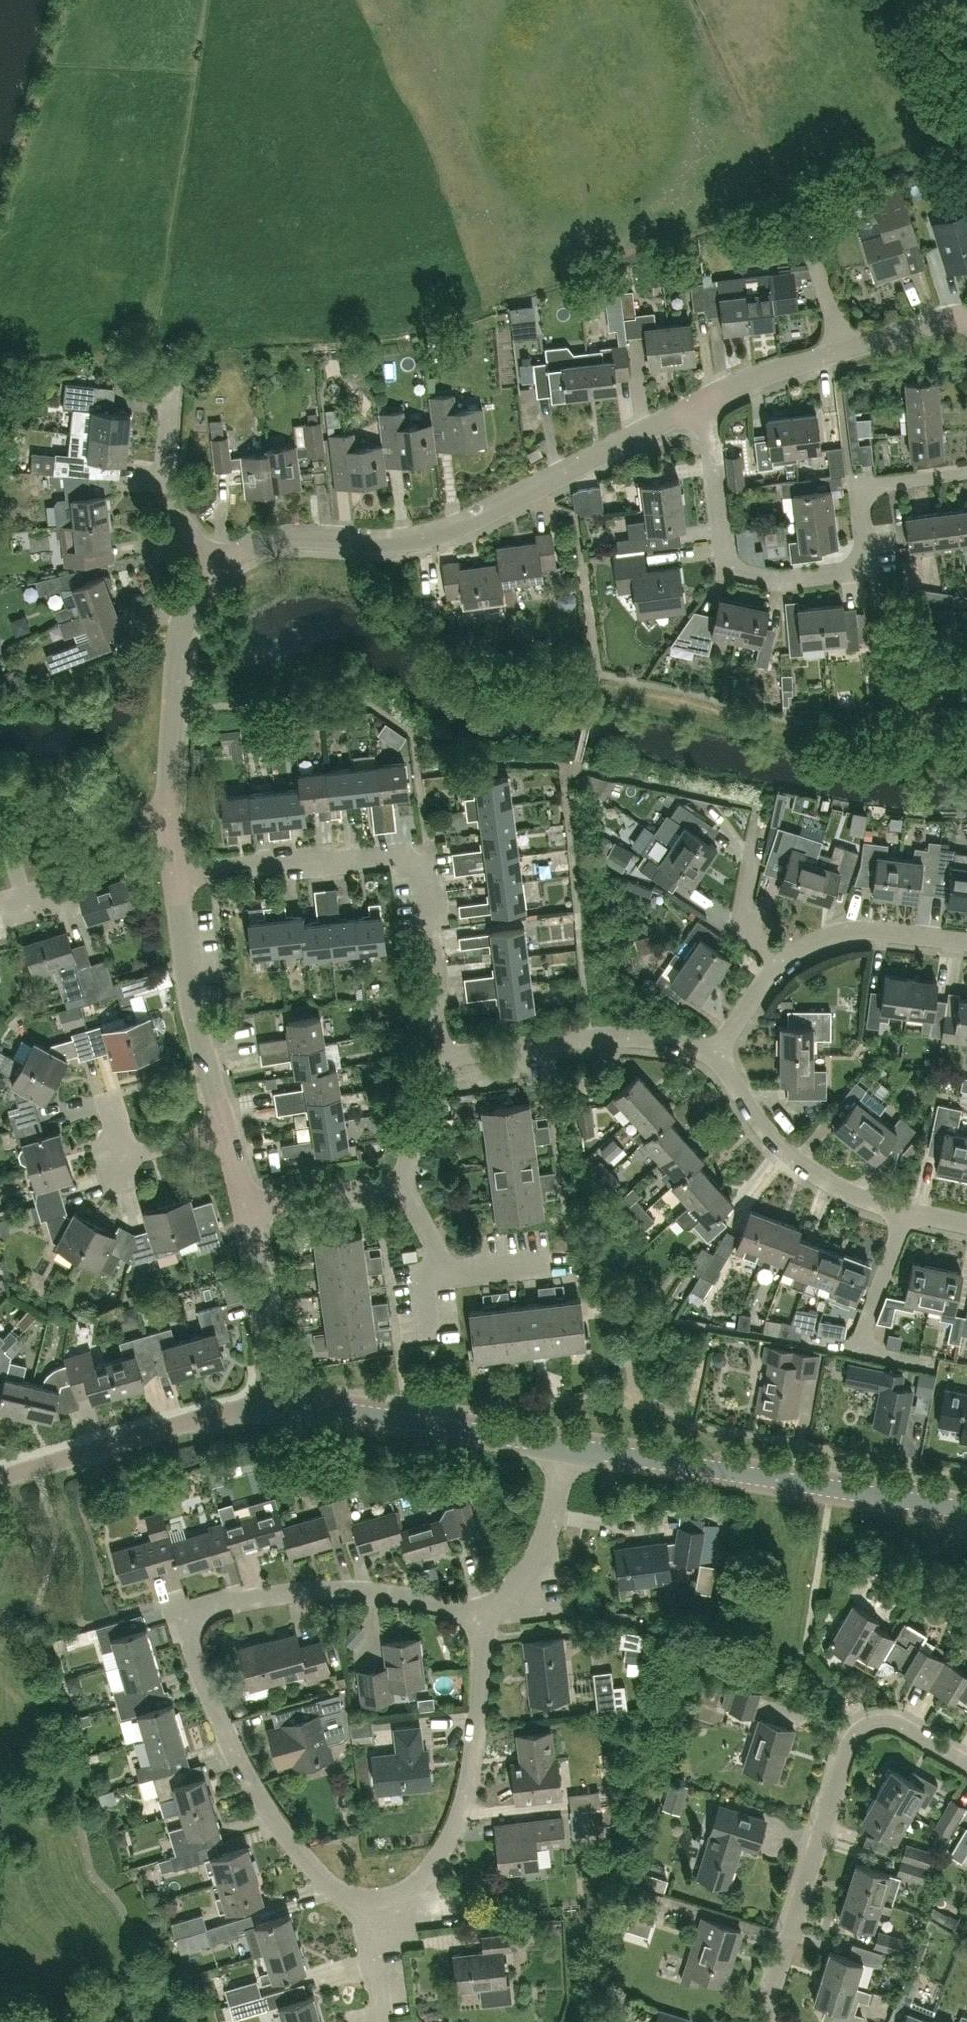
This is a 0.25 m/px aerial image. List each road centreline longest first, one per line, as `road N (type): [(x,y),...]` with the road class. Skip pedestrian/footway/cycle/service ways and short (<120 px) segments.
road 1 (residential): [(378,1899),(339,1895),(247,1782),(205,1694),(188,1636),(194,1613),(256,1593),(326,1584),(484,1612)]
road 2 (residential): [(213,566),(280,541),(415,544),(704,405)]
road 3 (residential): [(966,473),(861,487),(854,500),(859,556),(844,574),(760,578),(729,567),(719,546),(704,405)]
road 4 (residential): [(444,1060),(425,868),(408,858),(177,871)]
road 5 (residential): [(774,2021),(771,1988),(850,1743),(870,1724),(886,1724),(966,1766)]
road 6 (residential): [(966,1514),(569,1443)]
road 7 (residential): [(378,1899),(426,1873),(467,1794),(480,1733),(484,1612)]
road 8 (residential): [(569,1443),(272,1405)]
road 9 (residential): [(272,1405),(0,1478)]
road 10 (residential): [(444,1060),(622,1041),(724,1052)]
road 11 (residential): [(227,1130),(195,1004),(177,871)]
road 12 (residential): [(58,896),(26,905),(14,859),(21,832),(42,823),(173,821)]
road 13 (residential): [(173,821),(183,634),(213,566)]
road 14 (residential): [(907,1214),(822,1180),(780,1149),(749,1115),(724,1052)]
road 15 (residential): [(272,1405),(248,1204)]
road 16 (residential): [(484,1612),(531,1567),(569,1443)]
road 17 (residential): [(213,566),(172,498),(170,383)]
road 18 (residential): [(780,957),(850,929),(966,942)]
road 19 (residential): [(409,1182),(248,1204)]
road 20 (residential): [(704,405),(842,353)]
road 21 (residential): [(858,1352),(907,1214)]
road 22 (residential): [(780,957),(742,912),(756,837)]
road 23 (residential): [(842,353),(966,320)]
road 24 (residential): [(568,1258),(460,1272),(448,1257)]
road 25 (residential): [(842,353),(808,230)]
road 26 (residential): [(409,1182),(444,1060)]
road 27 (residential): [(374,2021),(384,1996),(378,1899)]

